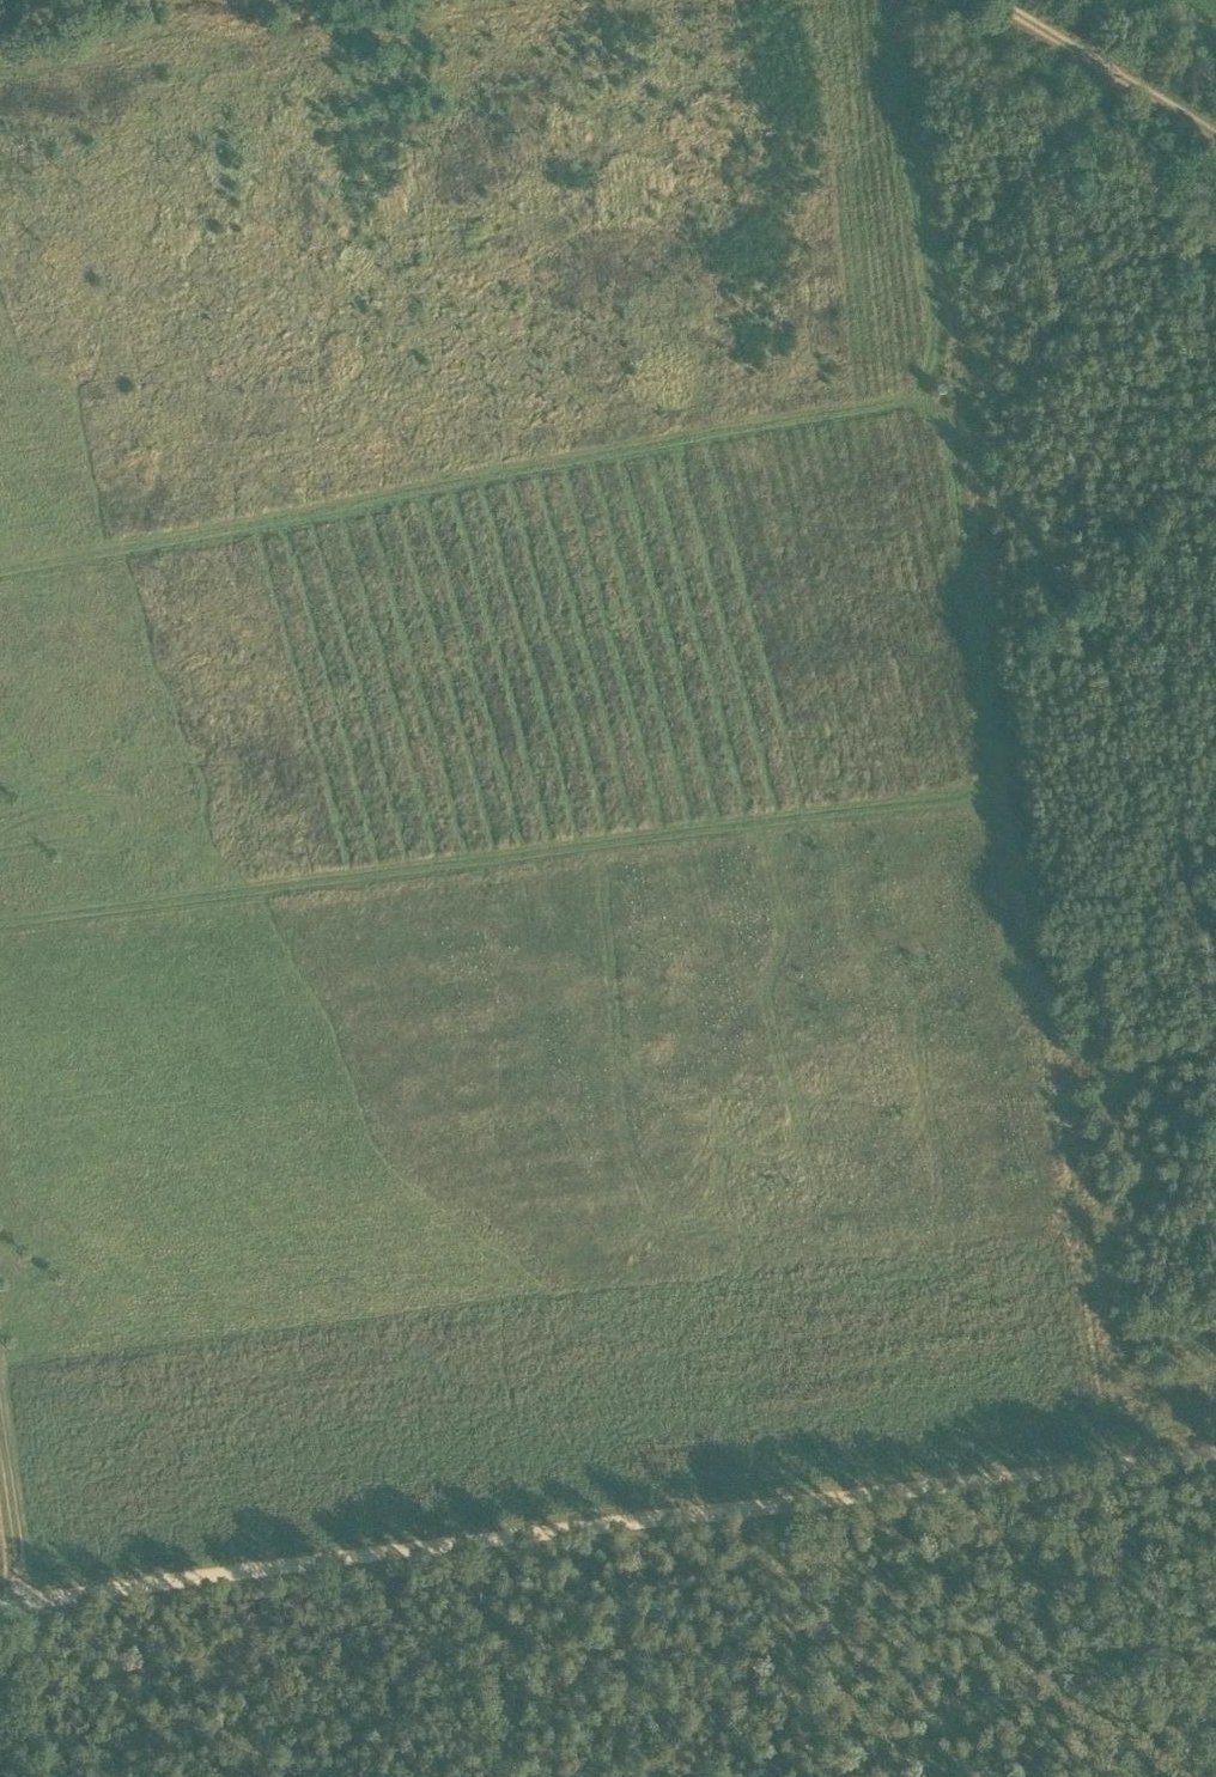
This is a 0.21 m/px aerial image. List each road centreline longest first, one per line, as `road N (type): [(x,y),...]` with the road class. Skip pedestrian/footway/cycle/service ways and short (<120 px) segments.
road 1 (track): [(0,1608),(1215,1456)]
road 2 (track): [(1215,145),(981,0)]
road 3 (track): [(0,1462),(20,1606)]

